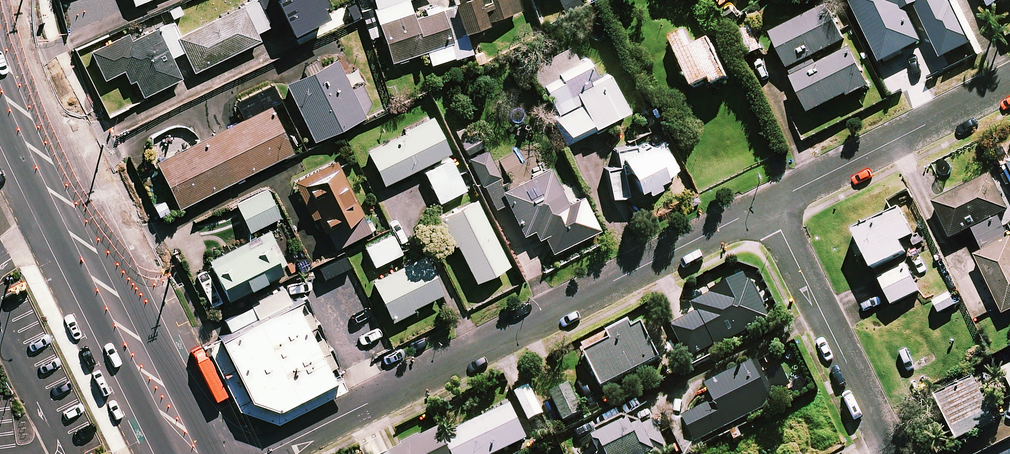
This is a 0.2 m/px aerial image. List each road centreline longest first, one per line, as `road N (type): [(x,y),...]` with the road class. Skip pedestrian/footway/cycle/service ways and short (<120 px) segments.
road 1 (residential): [(264,453),(769,204)]
road 2 (secondary): [(15,23),(52,140),(208,453)]
road 3 (secondary): [(171,453),(0,109)]
road 4 (residential): [(769,204),(893,453)]
road 5 (residential): [(769,204),(1009,86)]

